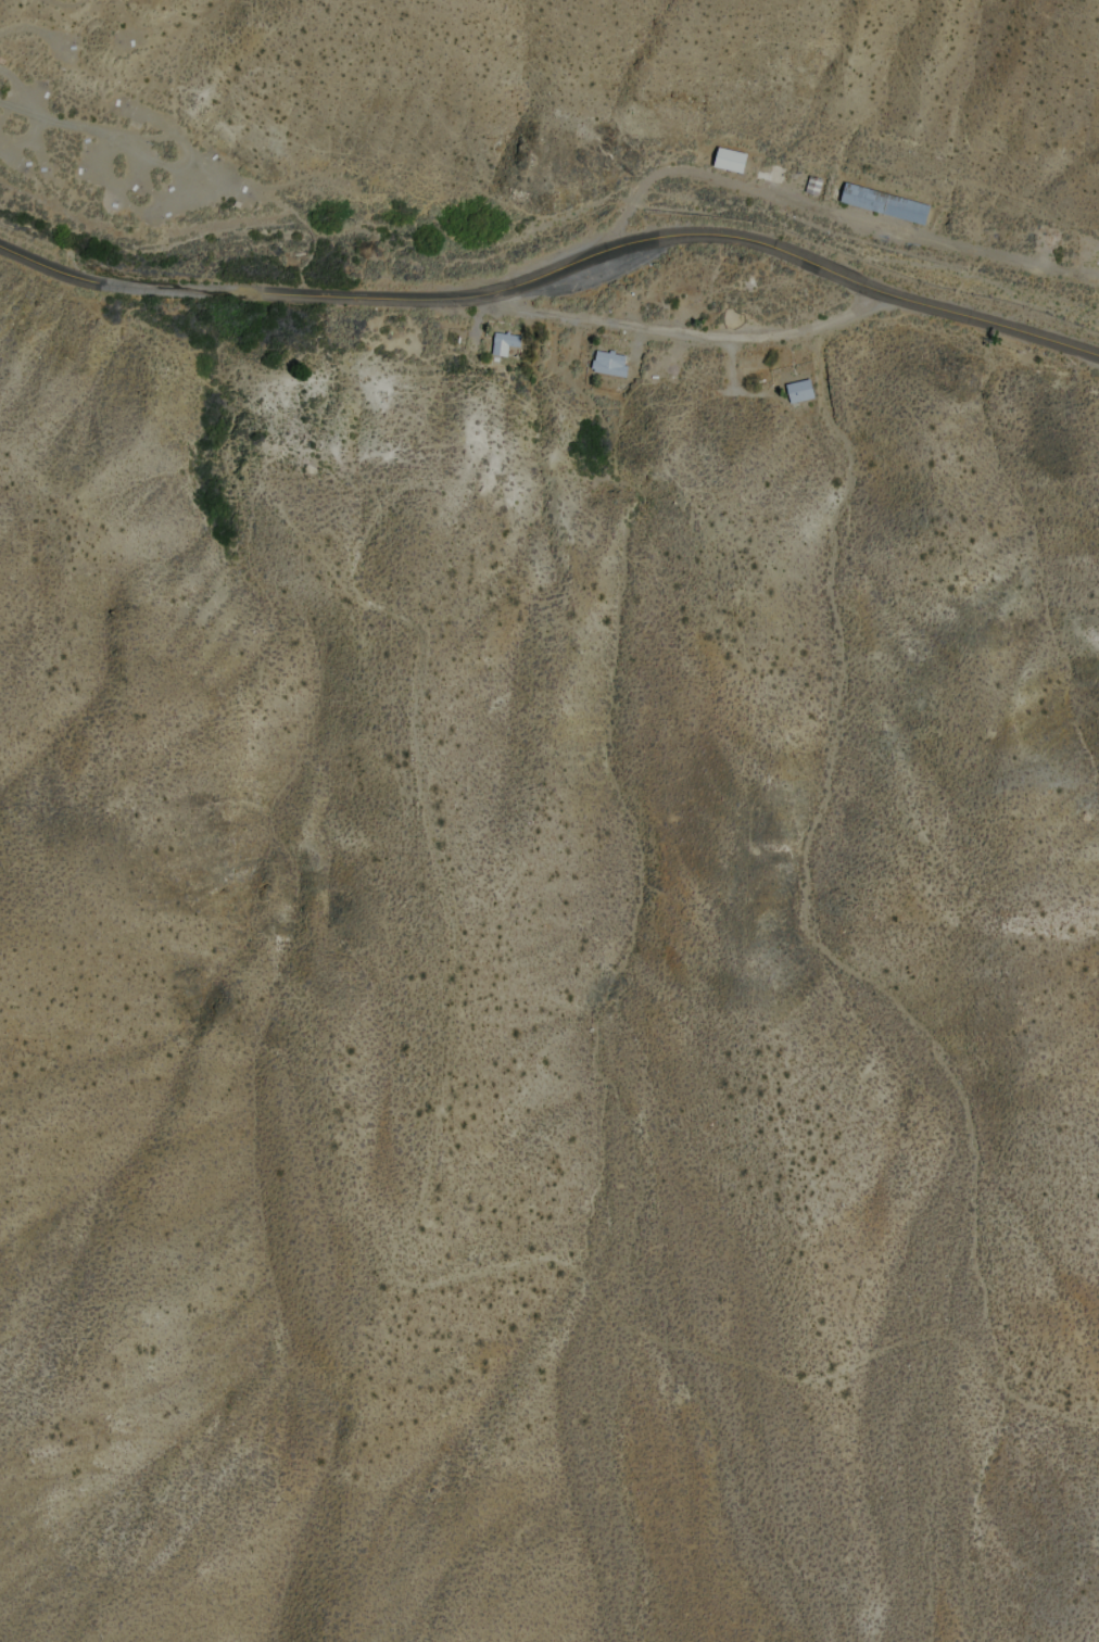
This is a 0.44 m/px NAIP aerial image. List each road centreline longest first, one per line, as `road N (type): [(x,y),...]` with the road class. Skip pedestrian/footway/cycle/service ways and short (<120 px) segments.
road 1 (tertiary): [(1098,356),(709,232),(667,233),(519,280),(416,298),(96,281),(0,248)]

